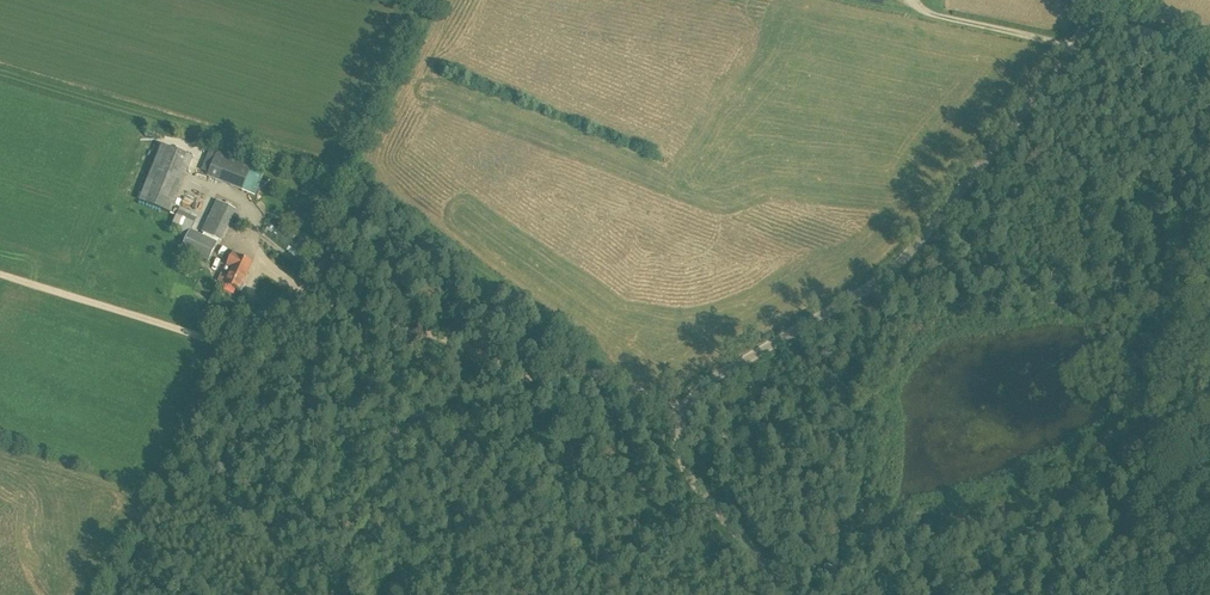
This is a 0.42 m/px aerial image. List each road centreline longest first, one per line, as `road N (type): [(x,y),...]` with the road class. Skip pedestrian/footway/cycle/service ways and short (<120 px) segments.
road 1 (unclassified): [(782,594),(673,450),(680,405),(855,295),(895,260),(1073,48),(1090,18)]
road 2 (track): [(0,275),(326,372),(429,342),(533,377),(614,380),(678,411)]
road 3 (track): [(614,380),(333,173),(0,75)]
road 4 (track): [(243,239),(269,270),(307,293),(429,342)]
road 5 (unclassified): [(1209,49),(1090,18)]

